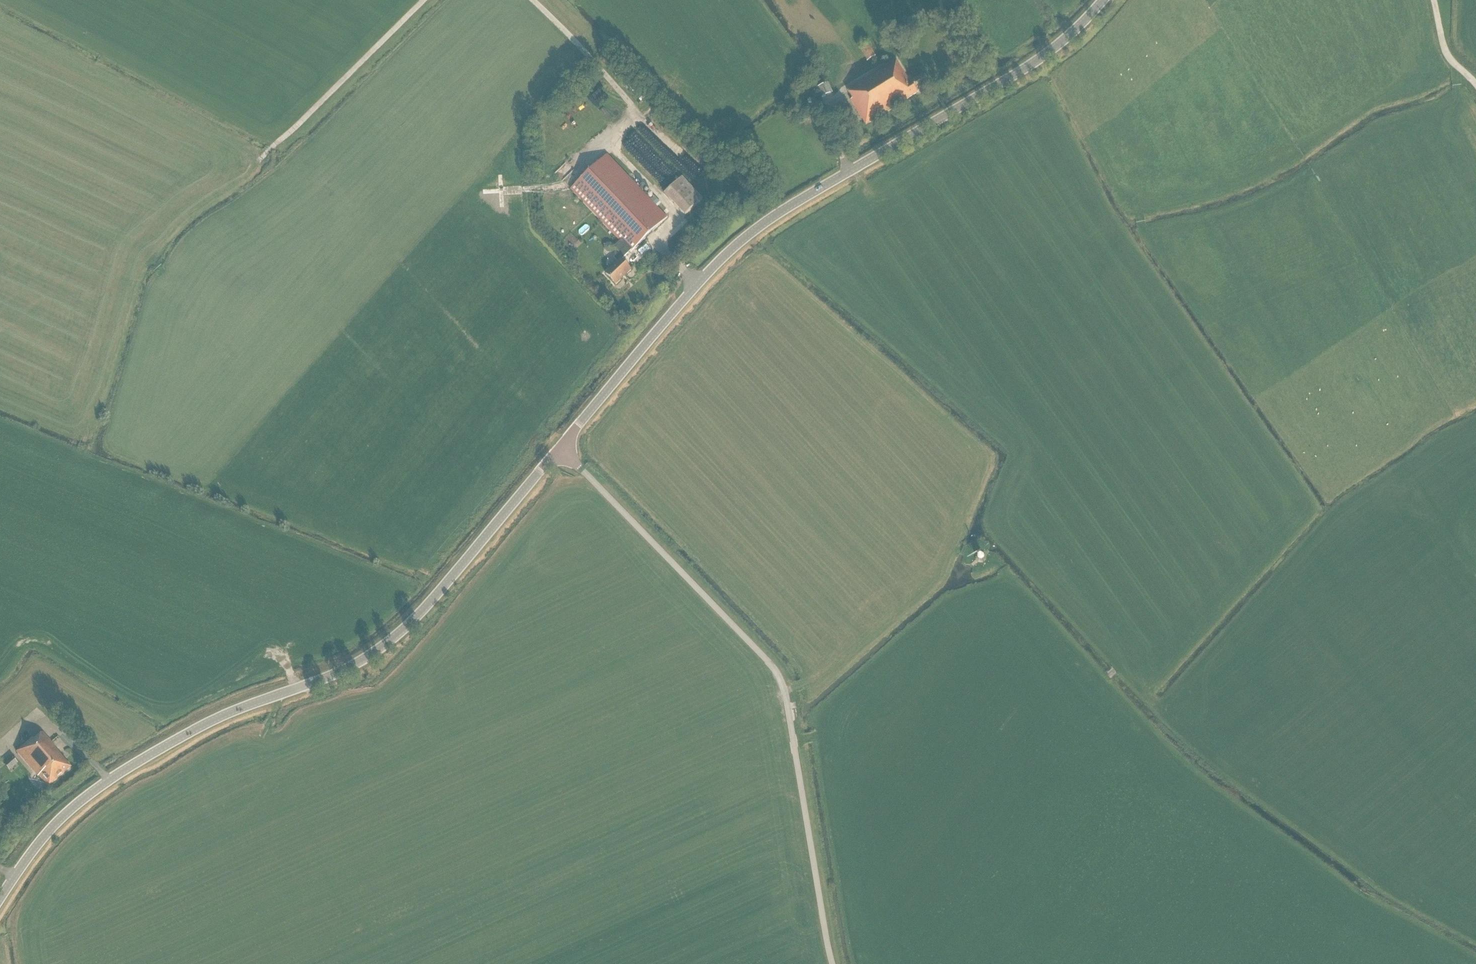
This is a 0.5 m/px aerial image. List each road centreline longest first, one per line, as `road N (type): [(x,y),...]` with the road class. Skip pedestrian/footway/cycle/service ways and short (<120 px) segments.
road 1 (tertiary): [(0,899),(50,829),(108,781),(207,724),(342,671),(400,633),(560,448)]
road 2 (tertiary): [(560,448),(734,247),(1028,66),(1103,0)]

